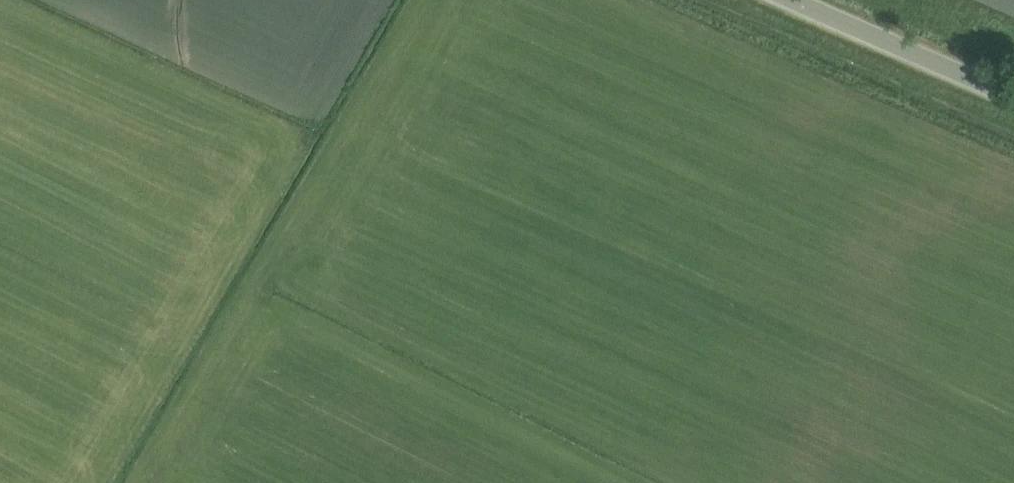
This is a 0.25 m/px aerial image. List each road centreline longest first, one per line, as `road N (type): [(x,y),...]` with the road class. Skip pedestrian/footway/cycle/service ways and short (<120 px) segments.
road 1 (unclassified): [(1013,96),(792,0)]

